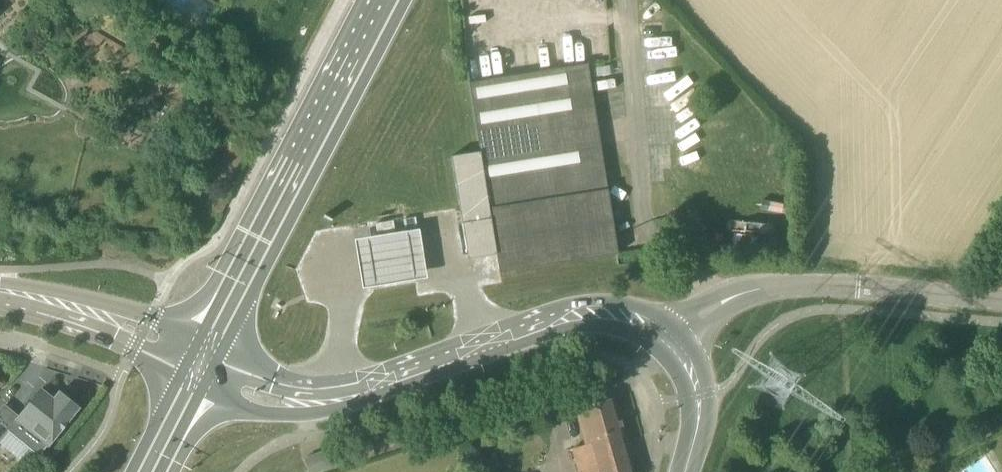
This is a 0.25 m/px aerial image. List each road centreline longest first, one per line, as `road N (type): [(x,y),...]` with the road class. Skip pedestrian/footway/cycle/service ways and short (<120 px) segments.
road 1 (primary): [(205,354),(386,0)]
road 2 (tertiary): [(682,352),(721,309),(758,292),(857,288),(1001,301)]
road 3 (secondary): [(321,404),(546,326)]
road 4 (secondary): [(682,352),(650,328),(615,318),(546,326)]
road 5 (tertiary): [(205,354),(124,312),(74,318)]
road 6 (secondary): [(193,376),(273,415),(321,404)]
road 7 (tertiary): [(74,318),(193,376)]
road 8 (secondary): [(321,404),(205,354)]
road 9 (secondary): [(684,471),(698,410),(682,352)]

